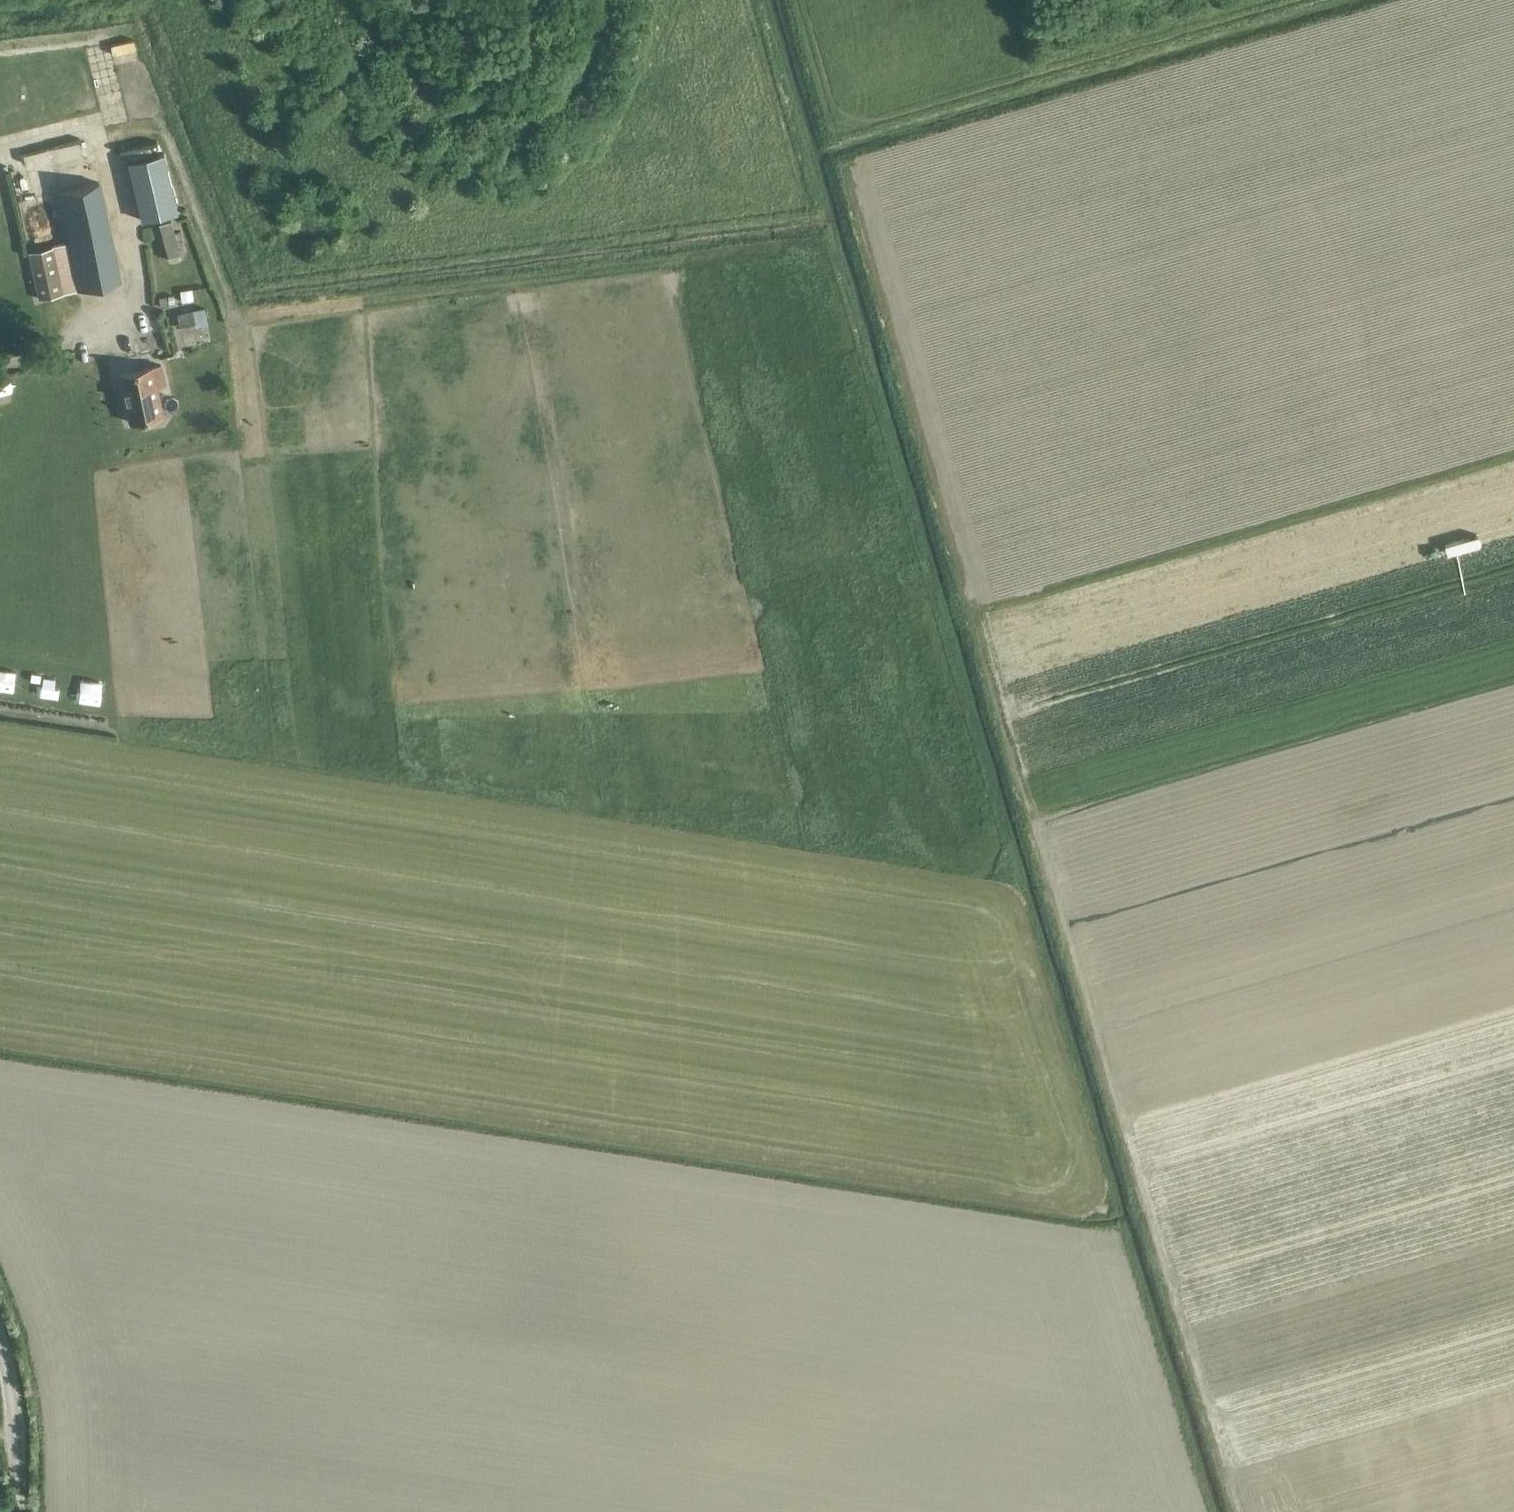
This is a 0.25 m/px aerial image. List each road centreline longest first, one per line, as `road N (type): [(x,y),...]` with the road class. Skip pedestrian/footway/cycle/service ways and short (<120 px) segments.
road 1 (unclassified): [(15,1511),(15,1417),(0,1346)]

